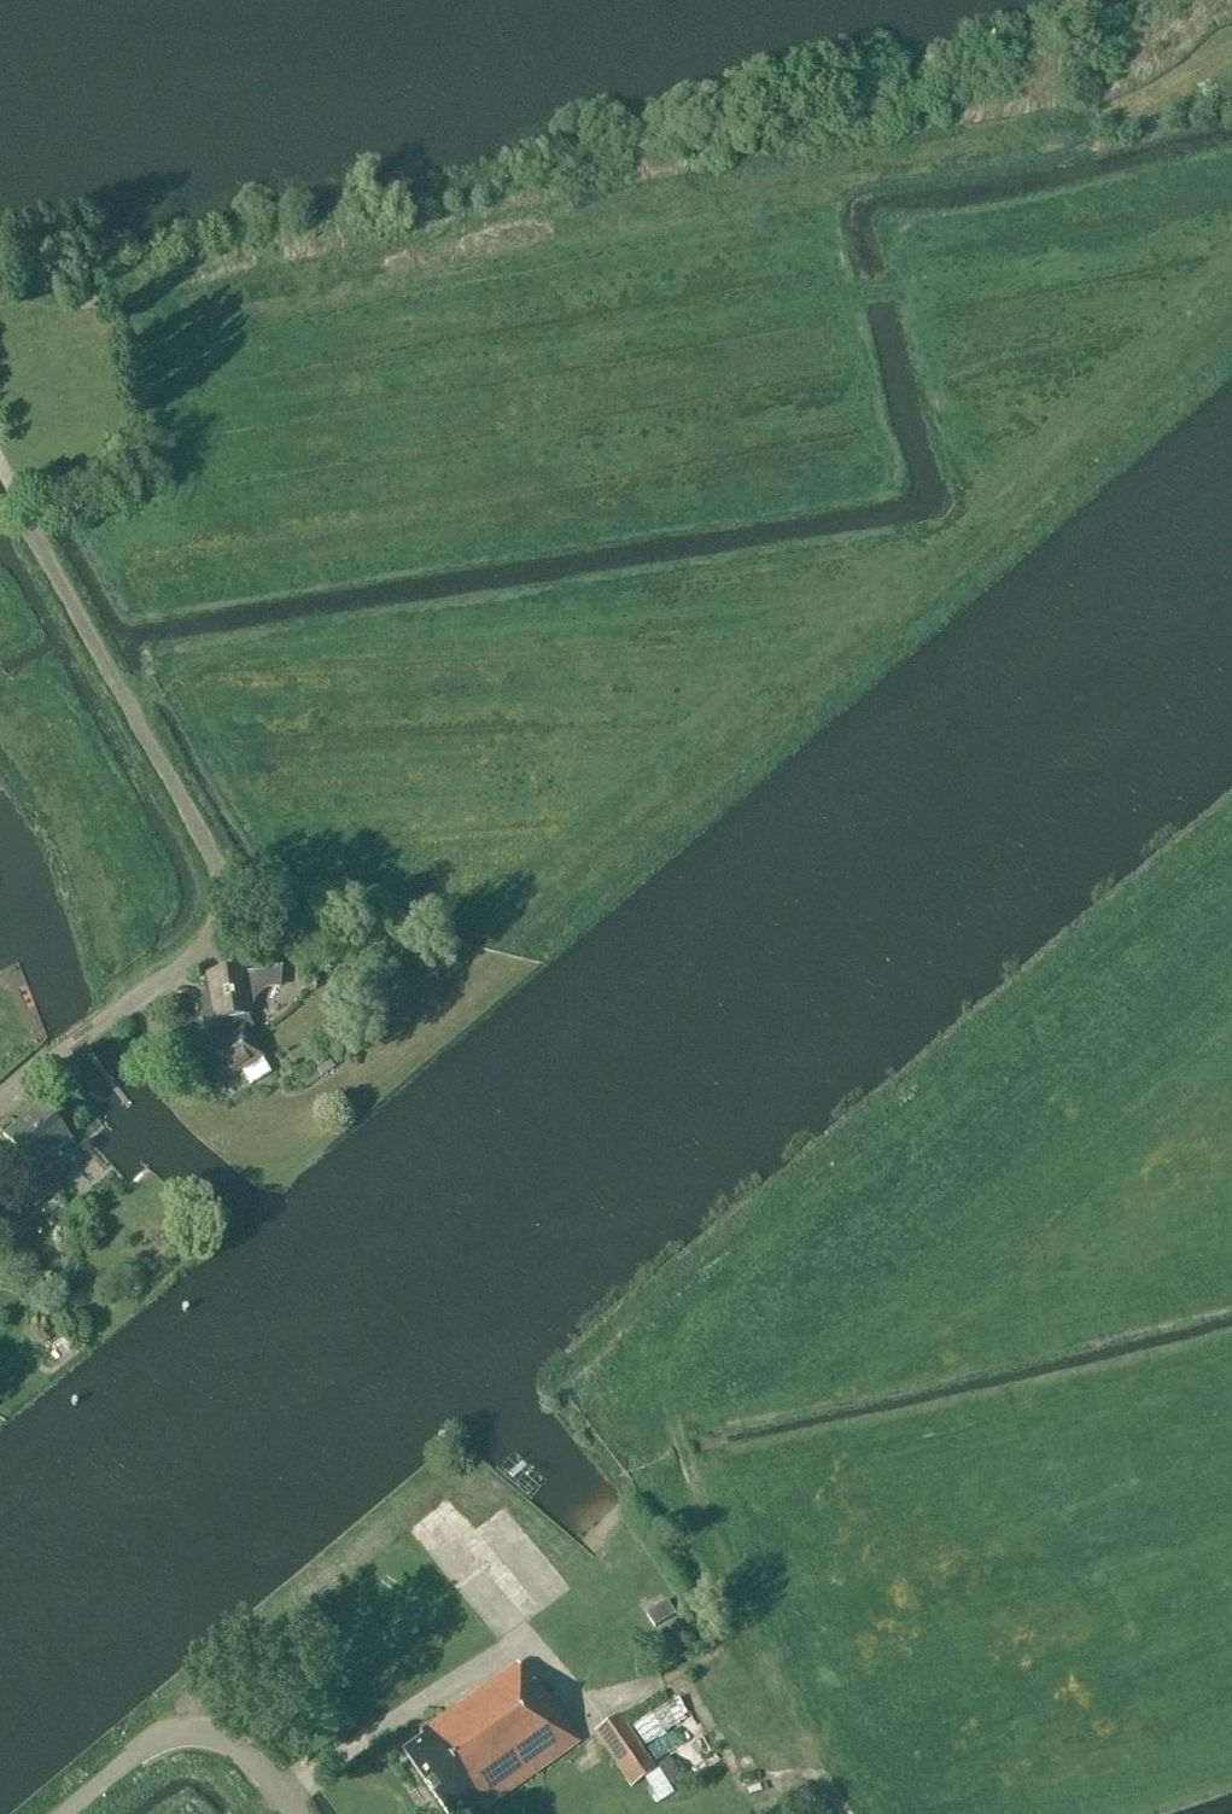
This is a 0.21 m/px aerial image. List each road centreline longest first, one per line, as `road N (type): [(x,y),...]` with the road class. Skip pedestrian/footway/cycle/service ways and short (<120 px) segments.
road 1 (residential): [(49,1062),(208,946),(223,904),(204,841),(26,529)]
road 2 (unclassified): [(293,1813),(244,1748),(212,1734),(160,1736),(106,1776)]

